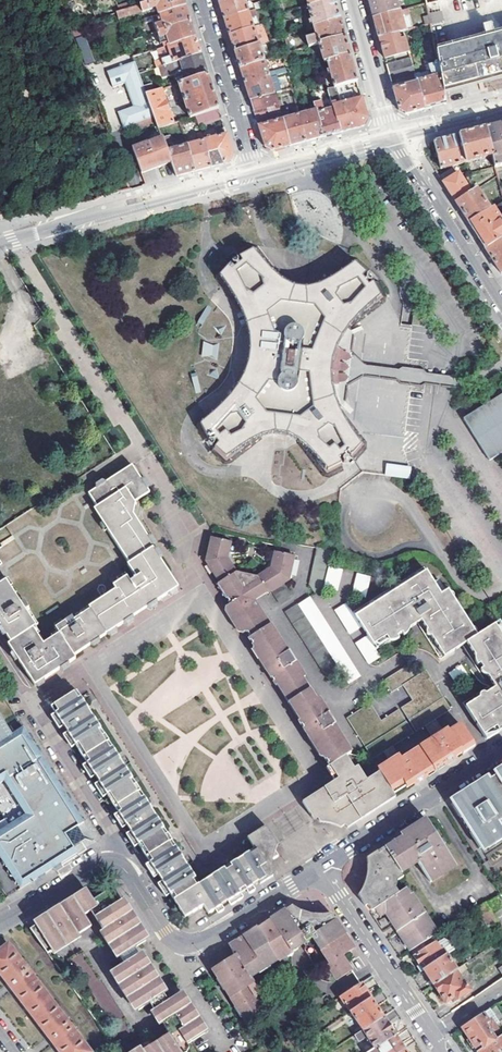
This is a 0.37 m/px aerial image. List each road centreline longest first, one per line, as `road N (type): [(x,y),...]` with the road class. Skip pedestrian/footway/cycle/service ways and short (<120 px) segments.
road 1 (tertiary): [(254,170),(0,238)]
road 2 (residential): [(0,656),(110,826),(112,863)]
road 3 (residential): [(320,868),(442,1051)]
road 4 (residential): [(501,750),(320,868)]
road 5 (residential): [(501,305),(394,133)]
road 6 (residential): [(254,170),(199,0)]
road 7 (residential): [(320,868),(191,944)]
road 8 (tertiary): [(394,133),(254,170)]
road 9 (residential): [(352,0),(394,133)]
road 10 (residential): [(0,923),(112,863)]

